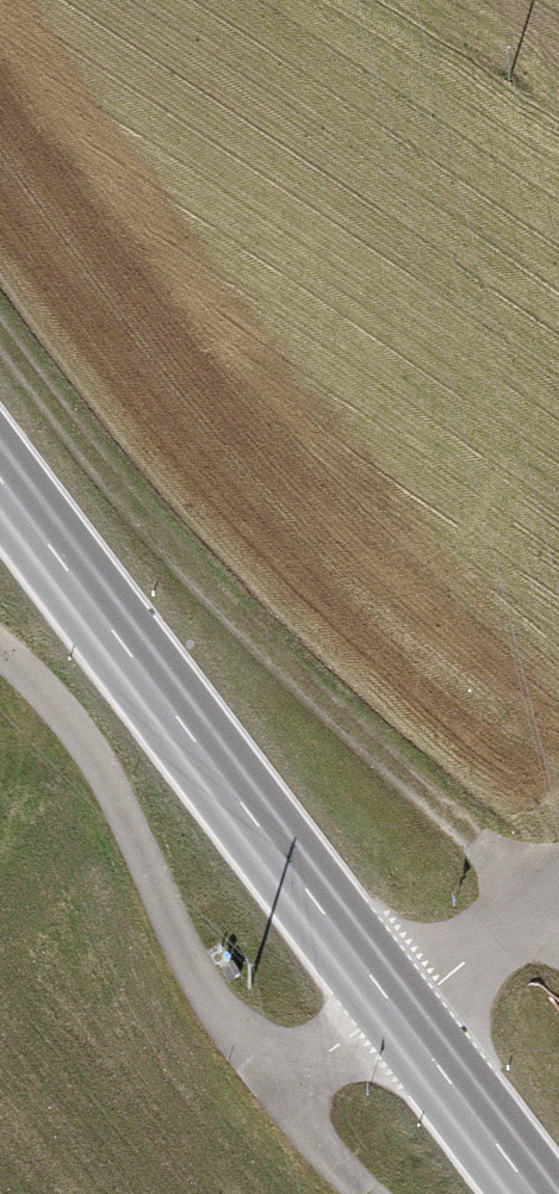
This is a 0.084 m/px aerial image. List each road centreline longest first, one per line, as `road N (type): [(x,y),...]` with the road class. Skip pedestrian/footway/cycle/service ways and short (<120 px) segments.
road 1 (secondary): [(0,482),(534,1193)]
road 2 (track): [(558,885),(243,1090),(157,954),(65,742),(0,671)]
road 3 (track): [(548,893),(430,801),(74,464),(0,366)]
road 4 (track): [(243,1090),(345,1193)]

